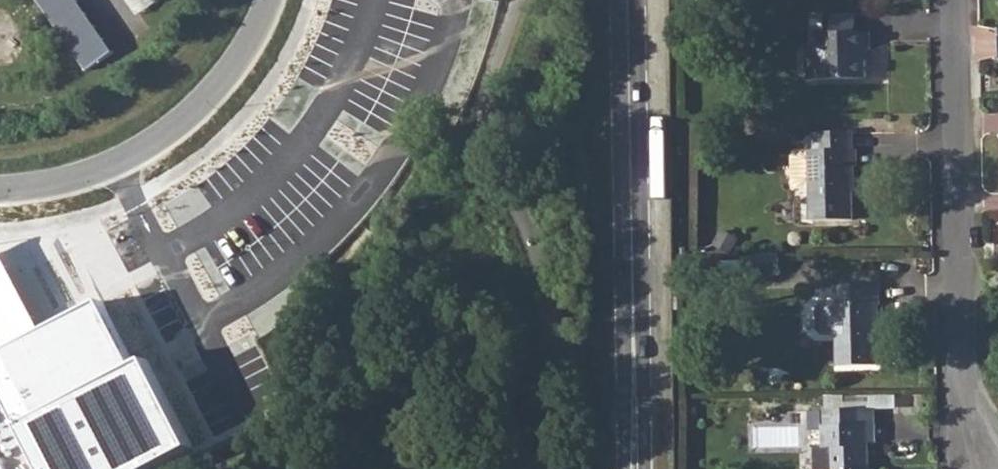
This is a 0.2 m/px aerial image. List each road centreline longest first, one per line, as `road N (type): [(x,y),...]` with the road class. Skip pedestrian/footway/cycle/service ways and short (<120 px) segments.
road 1 (residential): [(961,0),(961,392),(988,468)]
road 2 (tertiary): [(0,188),(115,163),(158,139),(208,95),(271,0)]
road 3 (secondary): [(632,325),(627,0)]
road 4 (secondary): [(644,468),(632,325)]
road 5 (secondary): [(632,325),(625,468)]

